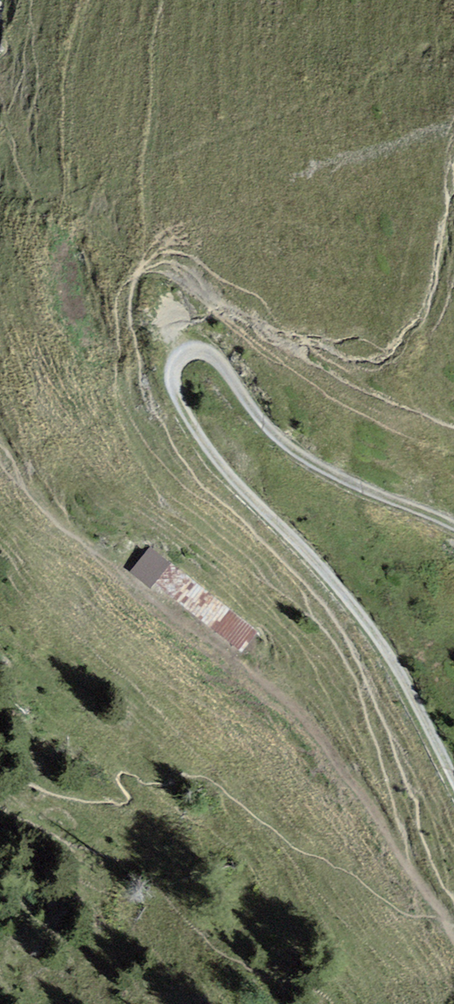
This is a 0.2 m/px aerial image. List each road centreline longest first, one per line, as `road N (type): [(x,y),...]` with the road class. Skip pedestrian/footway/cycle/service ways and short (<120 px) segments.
road 1 (track): [(399,674),(354,607),(207,452),(179,406),(178,373)]
road 2 (track): [(453,531),(302,459),(262,426),(209,357),(188,359),(178,373)]
road 3 (track): [(453,783),(399,674)]

